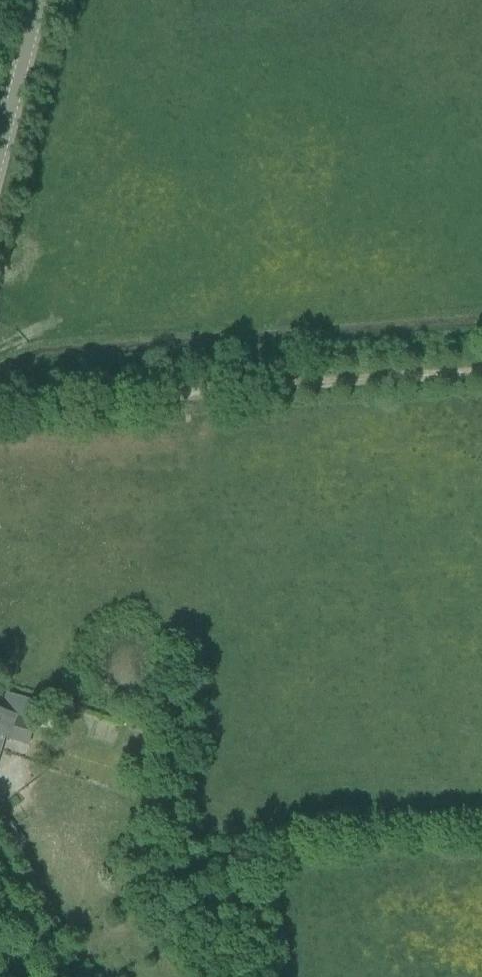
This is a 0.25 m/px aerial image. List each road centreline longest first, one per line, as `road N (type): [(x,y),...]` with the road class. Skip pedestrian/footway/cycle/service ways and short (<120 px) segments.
road 1 (track): [(0,397),(481,364)]
road 2 (tertiary): [(0,150),(39,0)]

